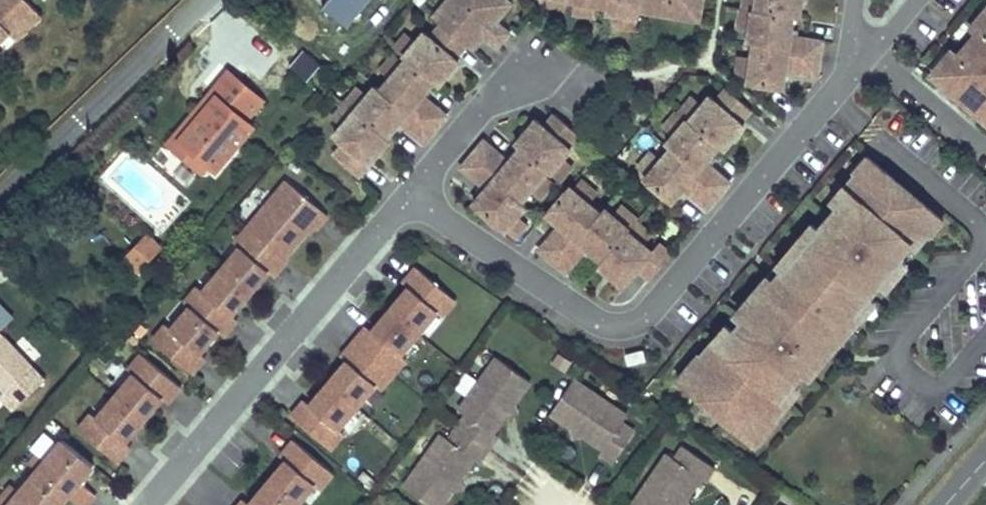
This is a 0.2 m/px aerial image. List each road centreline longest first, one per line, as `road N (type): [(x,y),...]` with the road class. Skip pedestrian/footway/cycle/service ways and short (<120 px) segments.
road 1 (residential): [(410,196),(592,322),(624,331),(654,314),(870,52)]
road 2 (residential): [(410,196),(148,504)]
road 3 (residential): [(541,47),(410,196)]
road 4 (residential): [(870,52),(985,148)]

